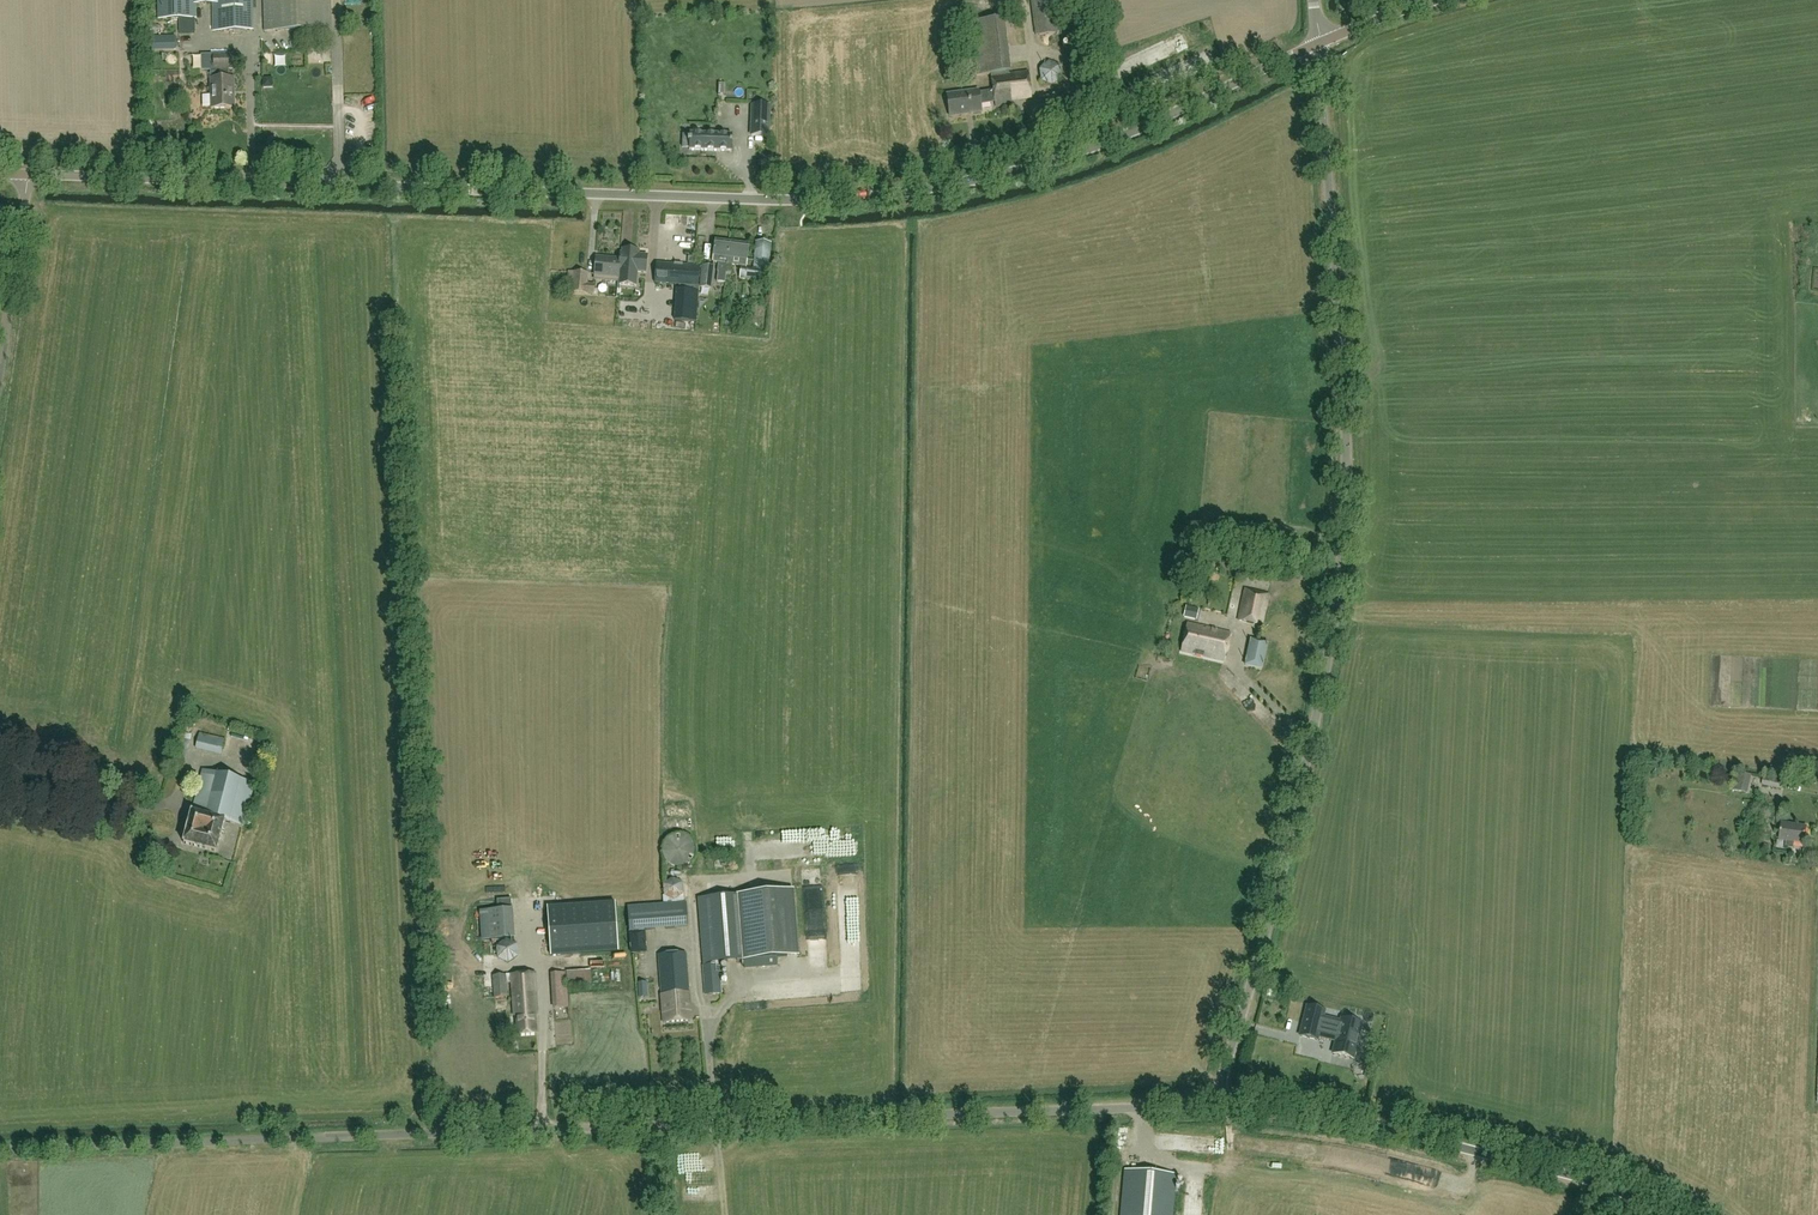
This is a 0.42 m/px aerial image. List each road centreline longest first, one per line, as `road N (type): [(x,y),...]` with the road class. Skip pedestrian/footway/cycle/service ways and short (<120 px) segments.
road 1 (unclassified): [(27,174),(869,199),(1074,157),(1320,43)]
road 2 (unclassified): [(1219,1105),(0,1151)]
road 3 (unclassified): [(1219,1105),(1313,758),(1341,571),(1348,465),(1320,43)]
road 4 (unclassified): [(1660,1214),(1625,1195),(1507,1160),(1289,1108),(1219,1105)]
road 5 (unclassified): [(0,354),(27,174)]
road 6 (unclassified): [(1320,43),(1443,0)]

